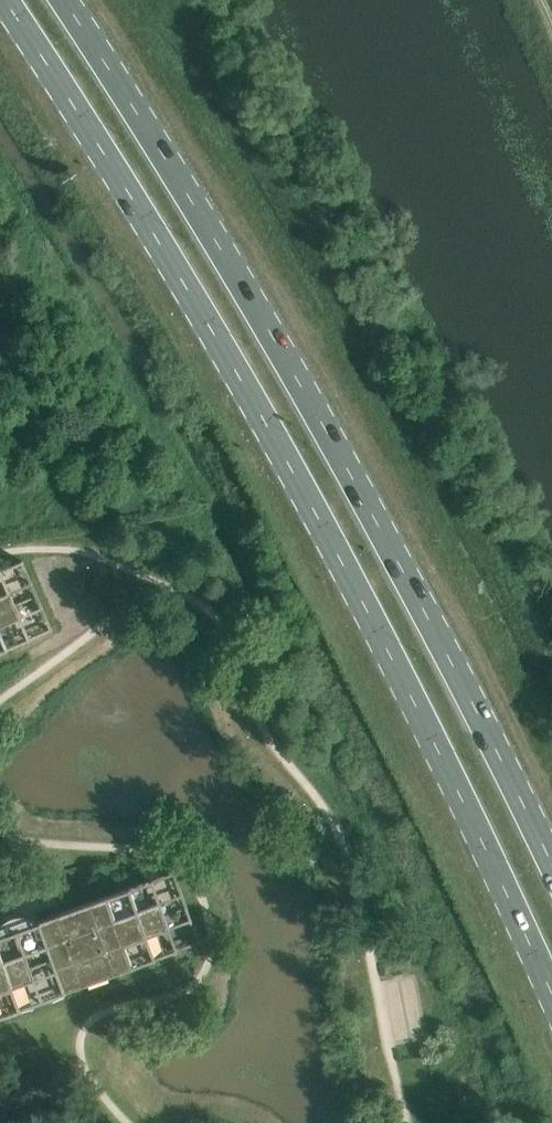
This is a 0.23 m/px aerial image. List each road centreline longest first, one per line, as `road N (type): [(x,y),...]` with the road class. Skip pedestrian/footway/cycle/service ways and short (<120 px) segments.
road 1 (primary): [(6,0),(113,163),(276,441),(412,693),(551,994)]
road 2 (primary): [(551,866),(320,416),(156,138),(63,0)]

